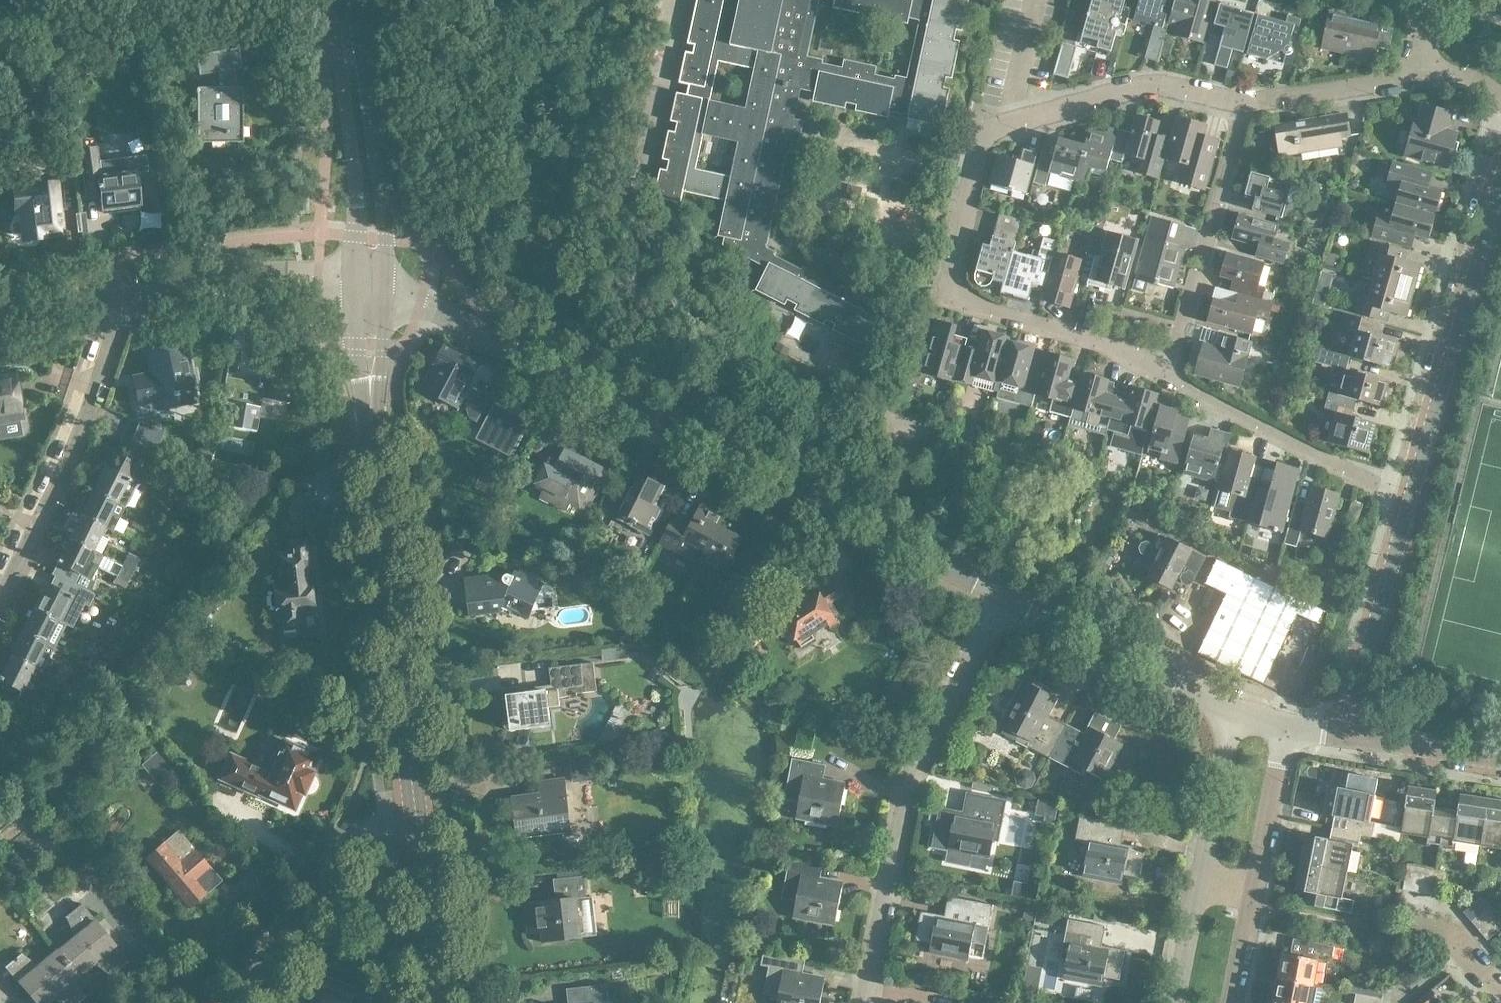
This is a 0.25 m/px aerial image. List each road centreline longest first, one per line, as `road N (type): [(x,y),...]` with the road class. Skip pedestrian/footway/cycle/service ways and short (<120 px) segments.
road 1 (residential): [(1007,598),(421,297),(373,281)]
road 2 (residential): [(1169,375),(1099,340),(957,300),(951,283),(983,132),(1158,86),(1243,106)]
road 3 (tertiary): [(410,809),(375,470),(373,281)]
road 4 (residential): [(868,1002),(915,768),(1007,598)]
road 5 (tertiary): [(1500,172),(1407,500)]
road 6 (residential): [(0,601),(70,453),(118,321),(112,291)]
road 7 (tertiary): [(327,0),(355,230),(373,281)]
road 8 (tertiary): [(373,281),(382,205),(353,0)]
road 9 (residential): [(1169,375),(1243,106)]
road 10 (residential): [(220,1002),(366,832),(410,809)]
road 11 (residential): [(1407,500),(1169,375)]
road 12 (residential): [(373,281),(227,273),(112,291)]
road 13 (tertiary): [(1407,500),(1342,732)]
road 14 (residential): [(1224,699),(1007,598)]
road 15 (tertiary): [(425,1002),(410,809)]
road 16 (residential): [(1224,699),(1191,886)]
road 17 (residential): [(1243,106),(1428,74)]
road 18 (residential): [(1251,898),(1288,726)]
road 19 (tertiary): [(1342,732),(1500,757)]
road 20 (residential): [(1393,934),(1450,938),(1500,993)]

